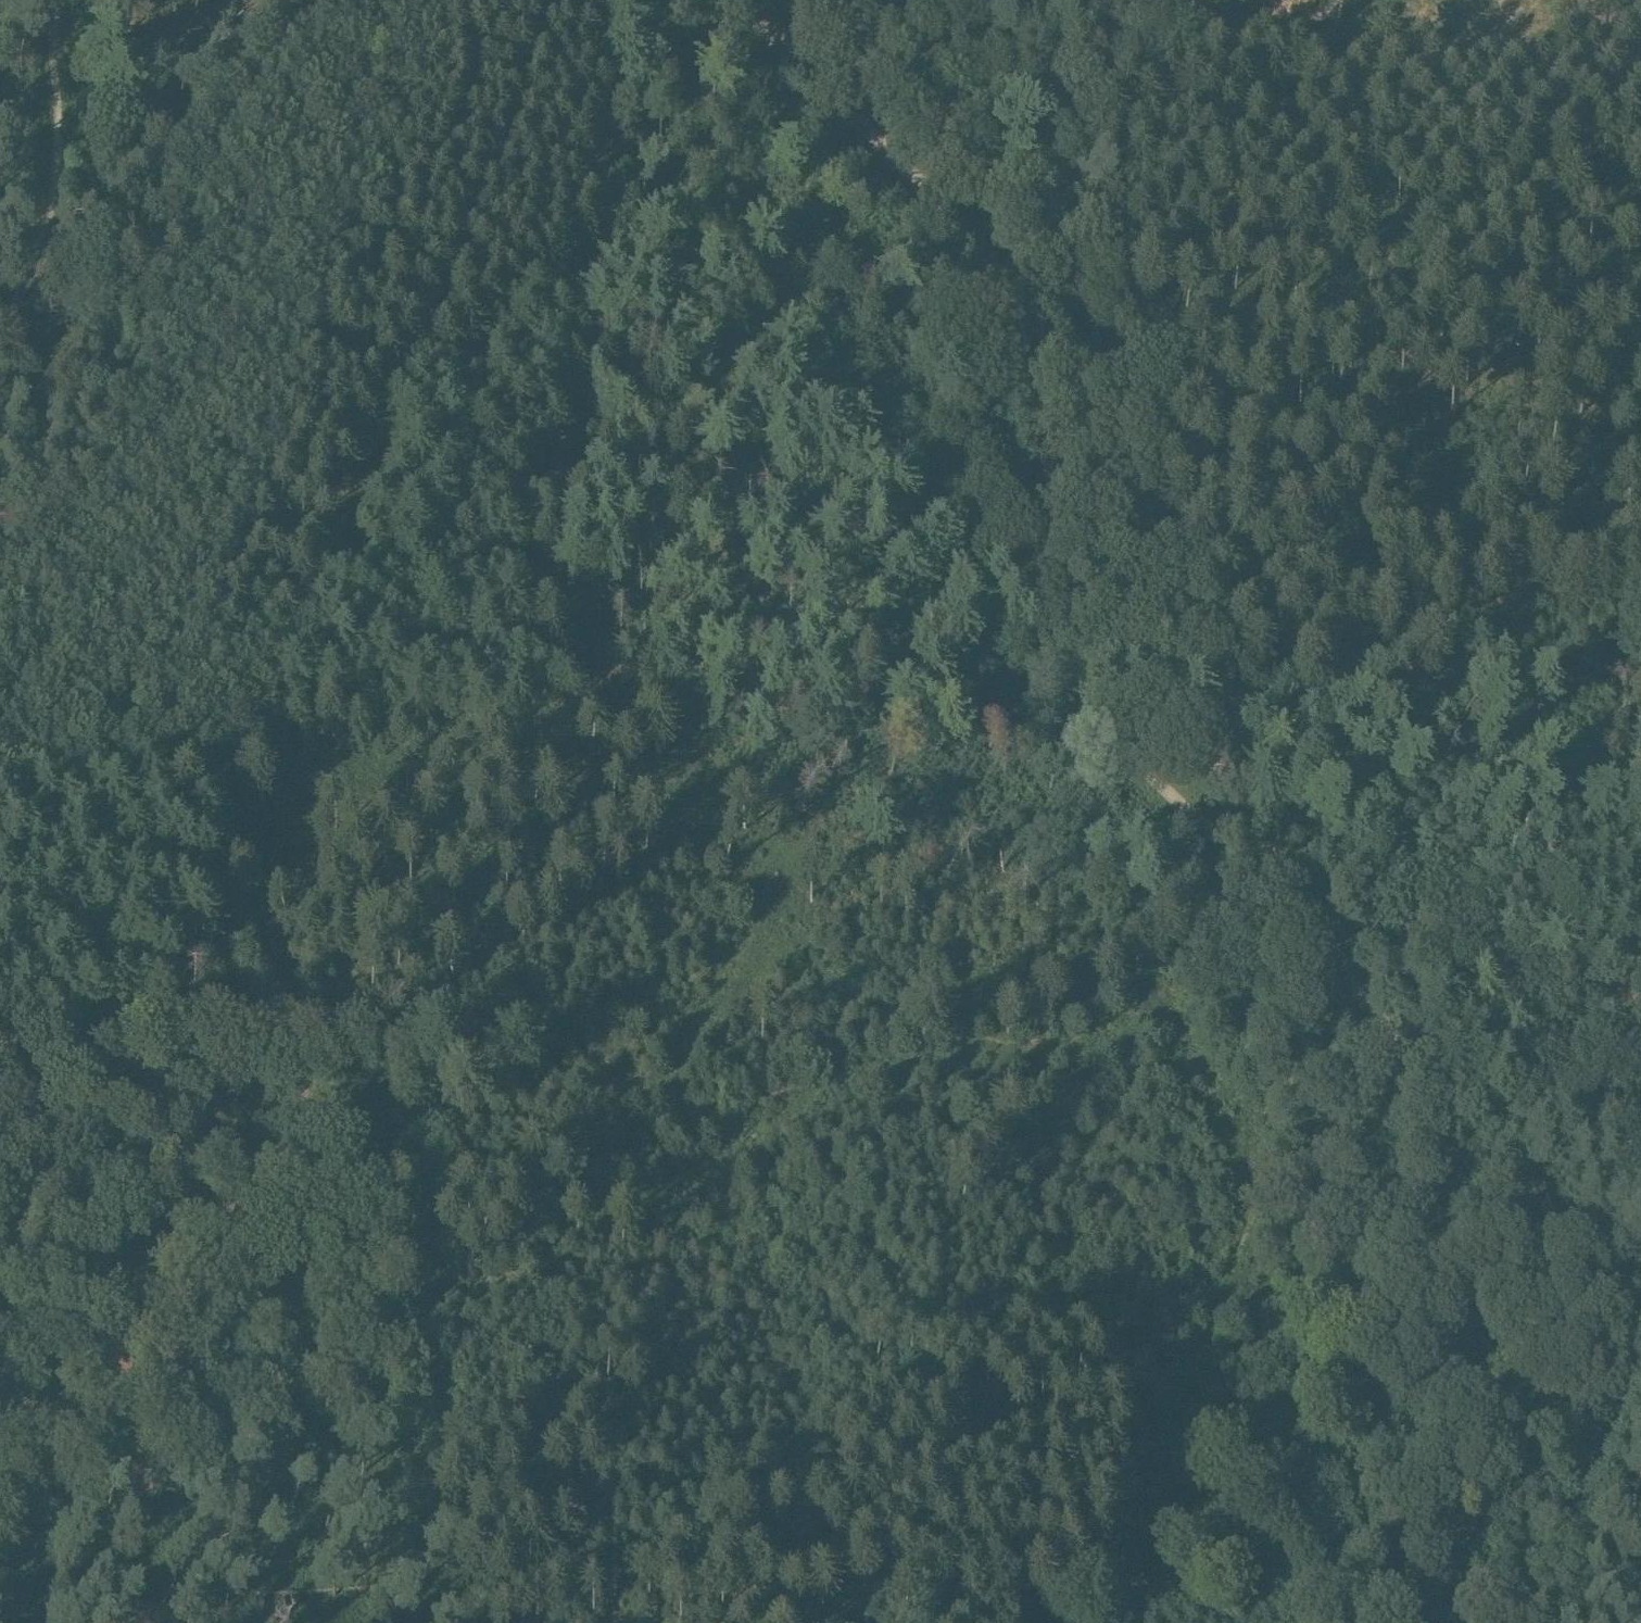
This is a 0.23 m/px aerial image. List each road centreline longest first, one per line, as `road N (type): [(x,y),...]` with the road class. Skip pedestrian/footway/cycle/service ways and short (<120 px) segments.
road 1 (track): [(1523,1622),(1613,1454),(1630,1395),(1627,1337),(1605,1268),(1564,1214),(1453,1123),(1399,1061),(1355,985),(1282,893),(1138,766),(1105,719),(1040,452),(1024,312),(990,262),(733,0)]
road 2 (track): [(1344,0),(1183,87),(1119,100),(1022,67),(955,56),(825,0)]

